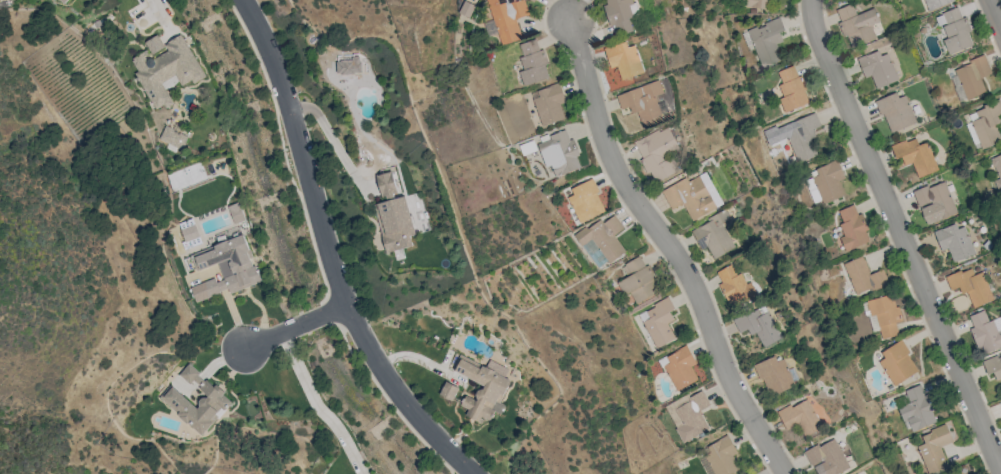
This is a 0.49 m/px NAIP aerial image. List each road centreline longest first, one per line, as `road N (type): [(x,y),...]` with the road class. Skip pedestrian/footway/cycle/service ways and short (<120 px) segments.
road 1 (residential): [(243,0),(289,113),(346,307),(403,400),(475,473)]
road 2 (residential): [(576,20),(614,152),(698,284),(738,389),(789,473)]
road 3 (residential): [(814,0),(828,56),(1000,458)]

